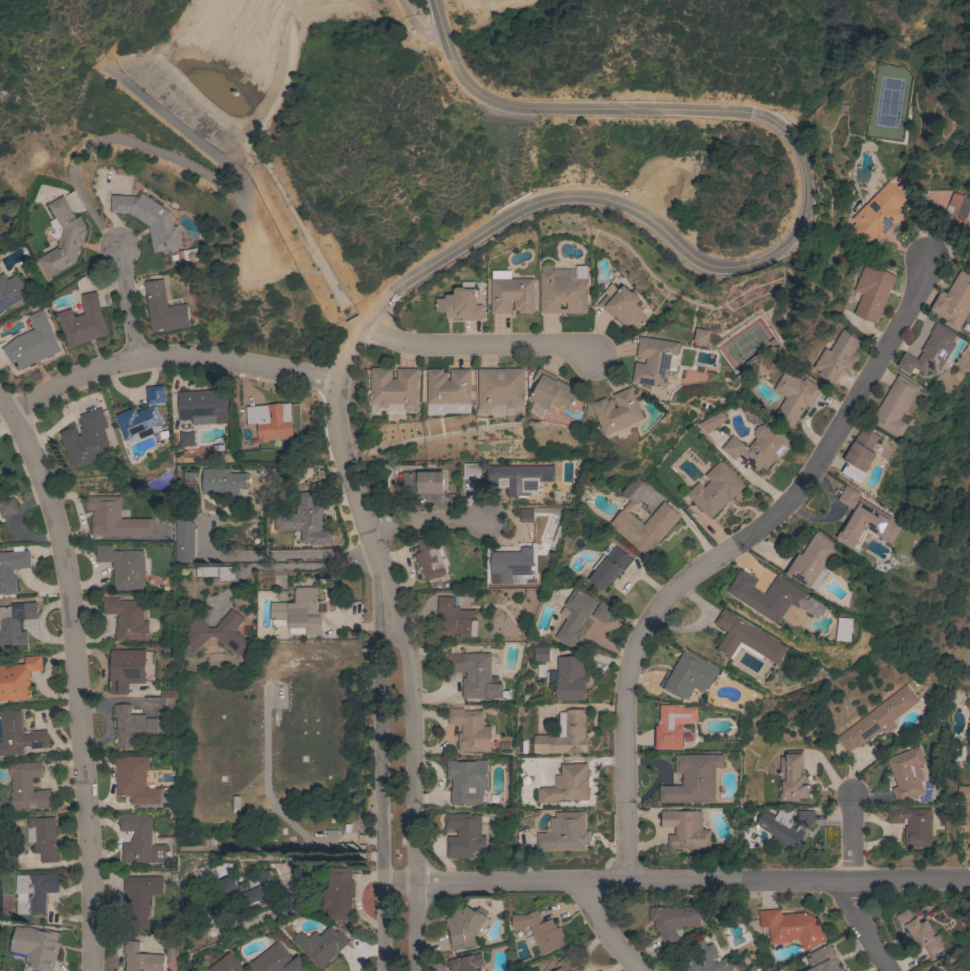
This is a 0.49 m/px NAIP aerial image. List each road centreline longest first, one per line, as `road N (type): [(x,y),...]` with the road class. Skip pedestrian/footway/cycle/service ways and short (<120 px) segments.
road 1 (residential): [(434,0),(460,79),(490,105),(753,116),(794,146),(808,195),(790,243),(750,267),(698,262),(616,204),(549,200),(391,293)]
road 2 (residential): [(624,882),(626,672),(639,630),(802,487),(925,281)]
road 3 (residential): [(384,880),(969,880)]
road 4 (residential): [(91,970),(63,553),(0,401)]
road 5 (tertiary): [(417,970),(409,682),(381,595)]
road 6 (tertiary): [(381,595),(385,970)]
road 7 (residential): [(340,381),(219,358),(135,358),(8,413)]
road 8 (tertiary): [(391,293),(367,317),(340,381),(381,595)]
road 9 (residential): [(360,331),(400,344),(563,348),(589,357)]
road 10 (residential): [(888,970),(852,907),(850,790)]
road 11 (residential): [(365,520),(487,520)]

